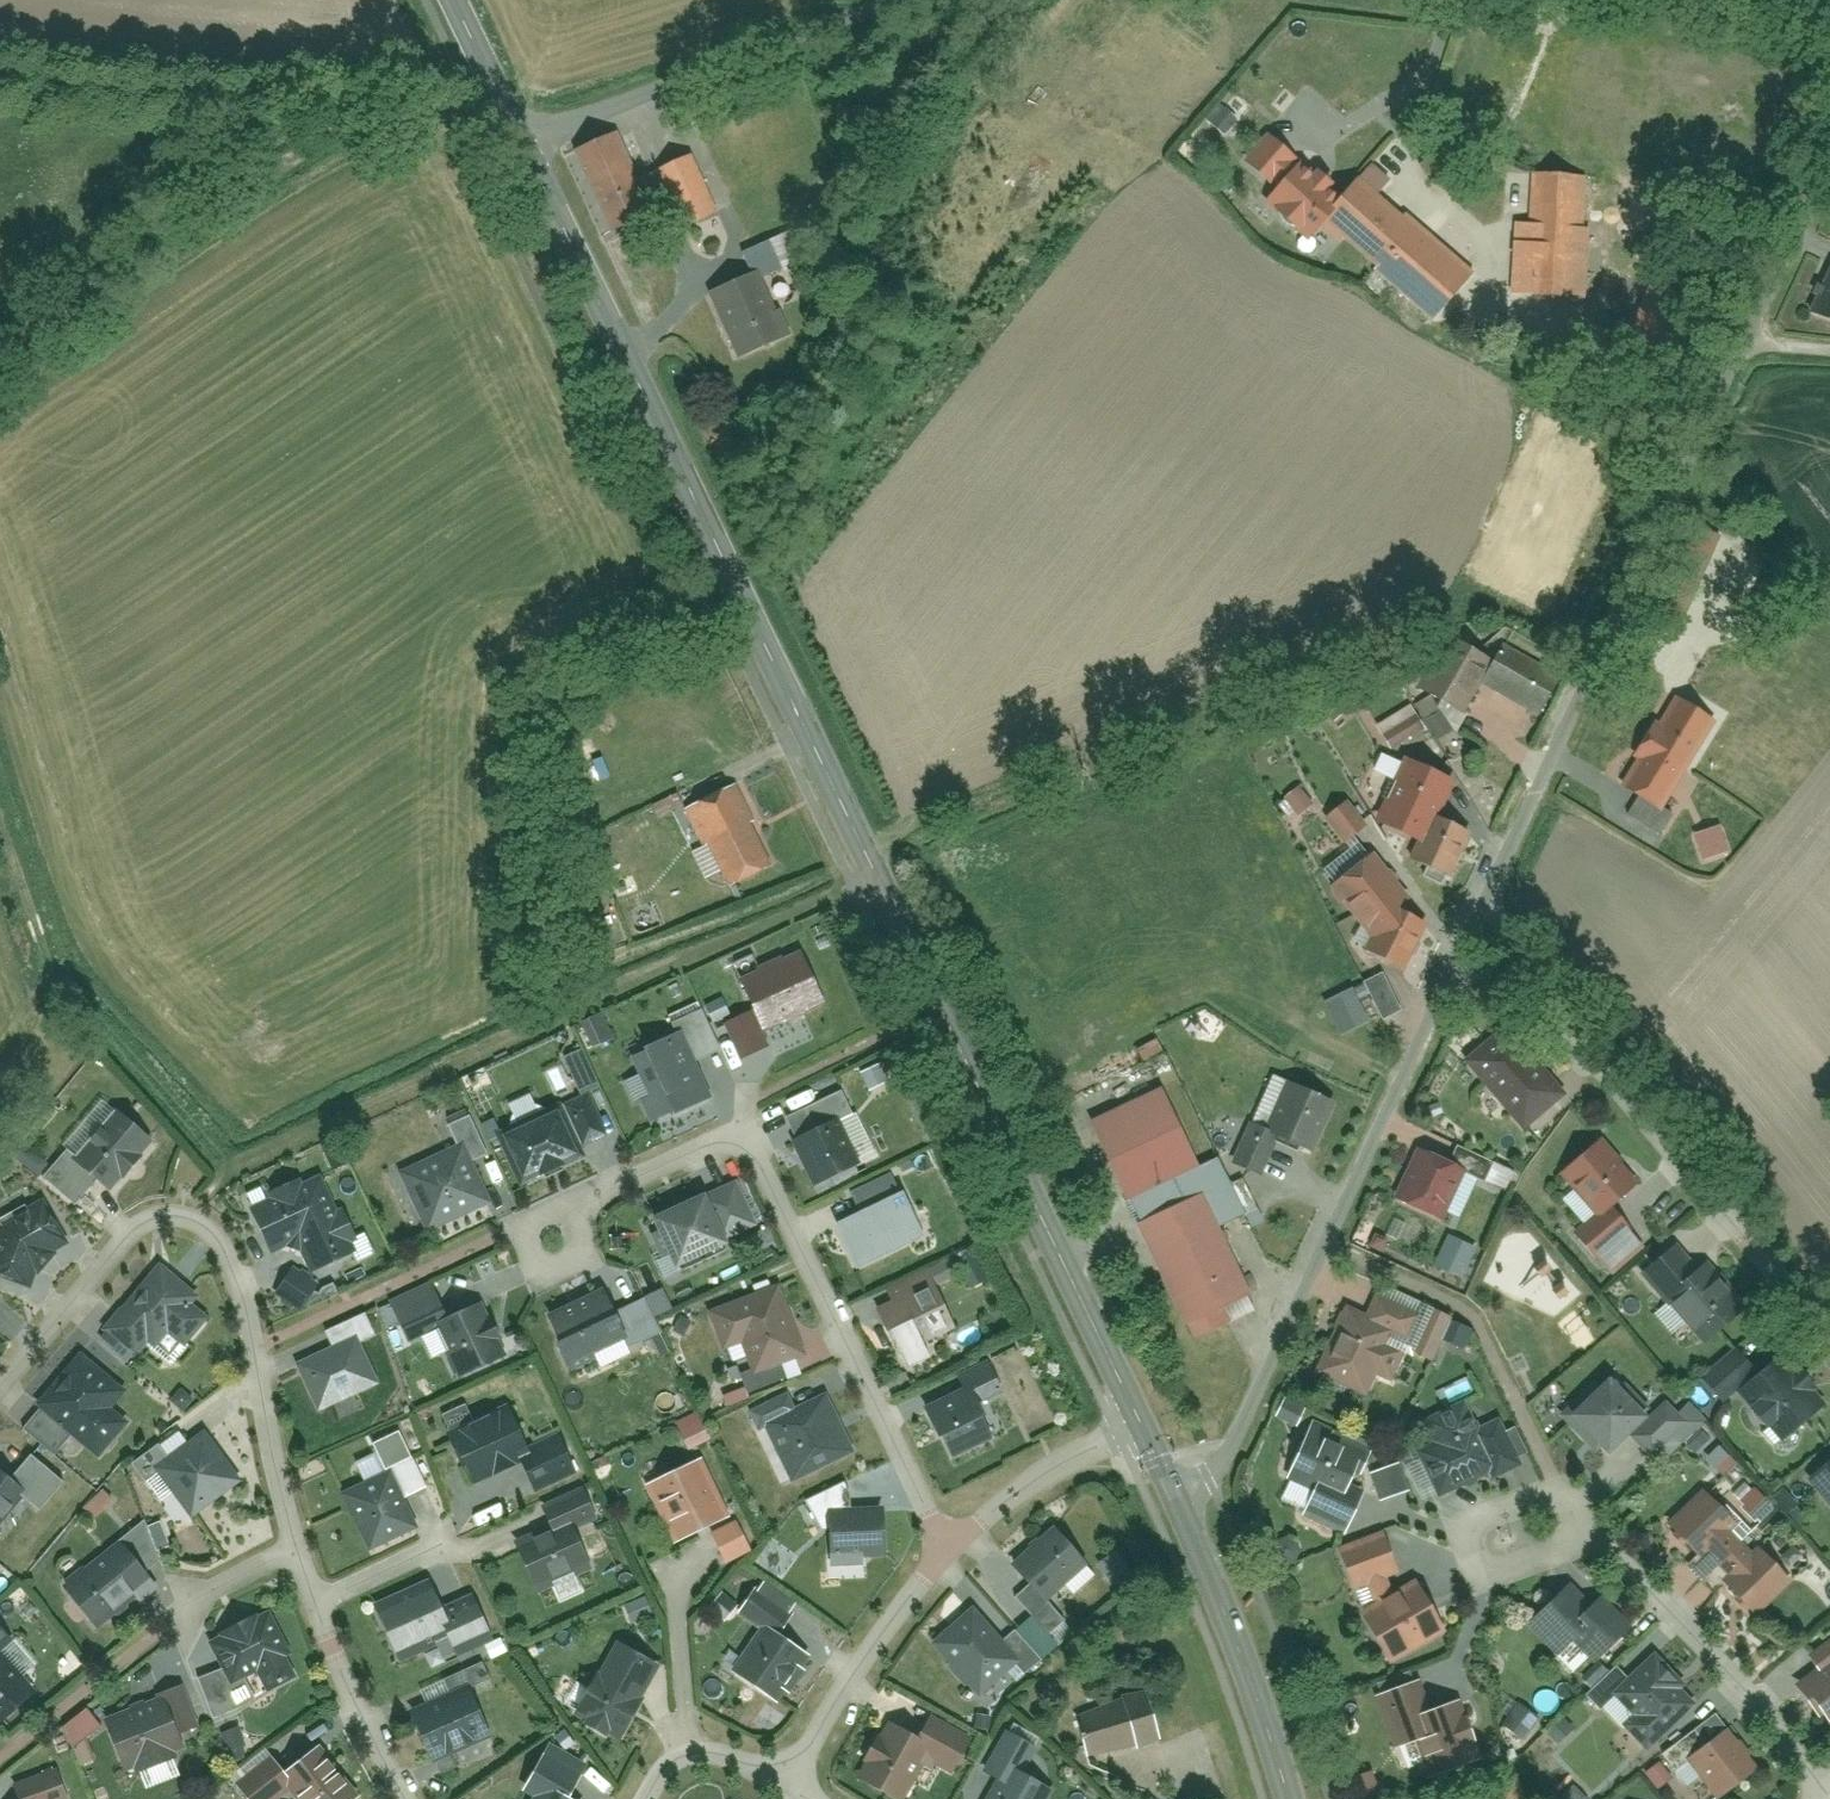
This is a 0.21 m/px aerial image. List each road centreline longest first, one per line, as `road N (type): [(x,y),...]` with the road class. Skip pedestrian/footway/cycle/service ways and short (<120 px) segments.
road 1 (secondary): [(1137,1411),(510,135)]
road 2 (track): [(48,964),(136,1032),(236,1144),(874,872)]
road 3 (residential): [(1465,936),(1829,136)]
road 4 (residential): [(947,1545),(758,1149),(723,1143),(538,1220)]
road 5 (residential): [(0,1399),(152,1215),(182,1208),(214,1215),(240,1272),(293,1555)]
road 6 (residential): [(1188,1518),(1465,936)]
road 7 (residential): [(1465,936),(1829,1352)]
road 8 (residential): [(493,94),(347,91),(0,61)]
road 9 (unclassified): [(898,0),(510,135)]
road 10 (residential): [(1610,1529),(1829,1776)]
road 11 (secondary): [(1288,1798),(1188,1518)]
road 12 (residential): [(947,1545),(812,1747),(785,1766)]
road 13 (residential): [(1610,1529),(1567,1467),(1549,1468),(1455,1506),(1450,1524),(1471,1564),(1486,1566)]
road 14 (residential): [(293,1555),(370,1735),(413,1798)]
road 15 (residential): [(1137,1411),(947,1545)]
road 16 (residential): [(647,1798),(670,1761),(688,1750),(785,1766)]
road 17 (residential): [(1486,1566),(1610,1529)]
road 18 (residential): [(180,1612),(293,1555)]

